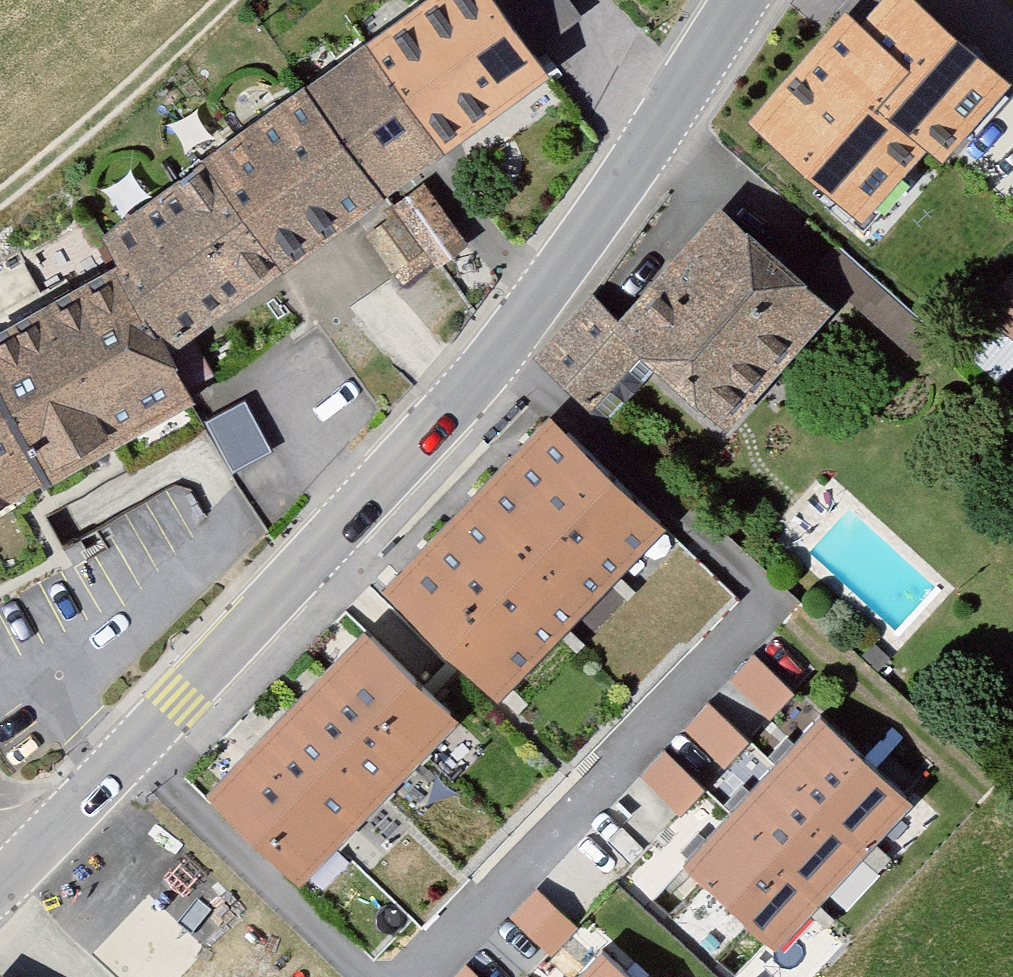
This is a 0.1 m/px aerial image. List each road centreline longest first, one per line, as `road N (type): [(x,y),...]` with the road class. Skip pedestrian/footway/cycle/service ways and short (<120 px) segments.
road 1 (residential): [(498,346),(547,381),(763,597),(759,612),(415,976)]
road 2 (tertiary): [(498,346),(131,743)]
road 3 (tertiary): [(727,0),(498,346)]
road 4 (residential): [(373,976),(131,743)]
road 5 (track): [(0,196),(223,0)]
road 6 (tertiary): [(131,743),(22,861)]

